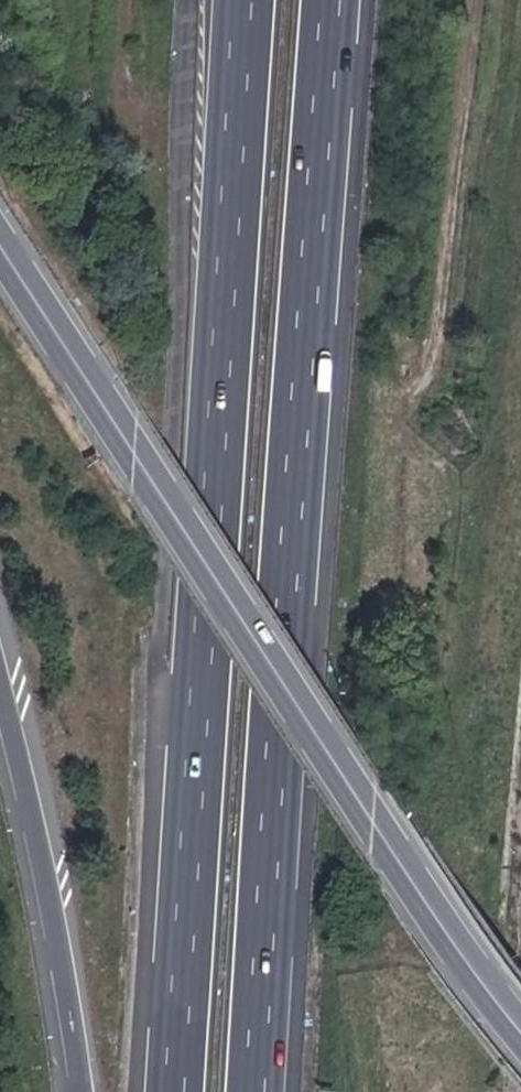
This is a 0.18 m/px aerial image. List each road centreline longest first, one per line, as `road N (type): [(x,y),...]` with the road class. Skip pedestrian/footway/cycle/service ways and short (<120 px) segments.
road 1 (motorway): [(269,1091),(347,0)]
road 2 (motorway): [(243,0),(173,1091)]
road 3 (primary): [(520,1033),(373,822),(0,243)]
road 4 (motorway): [(0,643),(76,981),(88,1091)]
road 5 (track): [(399,407),(430,364),(438,332),(477,0)]

